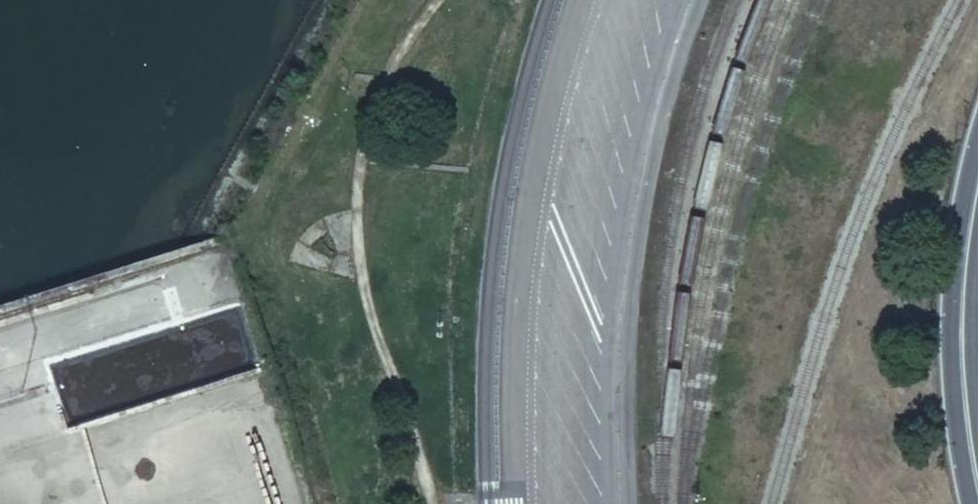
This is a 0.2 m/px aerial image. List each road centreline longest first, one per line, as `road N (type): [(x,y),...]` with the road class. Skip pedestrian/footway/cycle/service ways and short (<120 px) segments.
road 1 (unclassified): [(977,485),(962,342),(977,187)]

